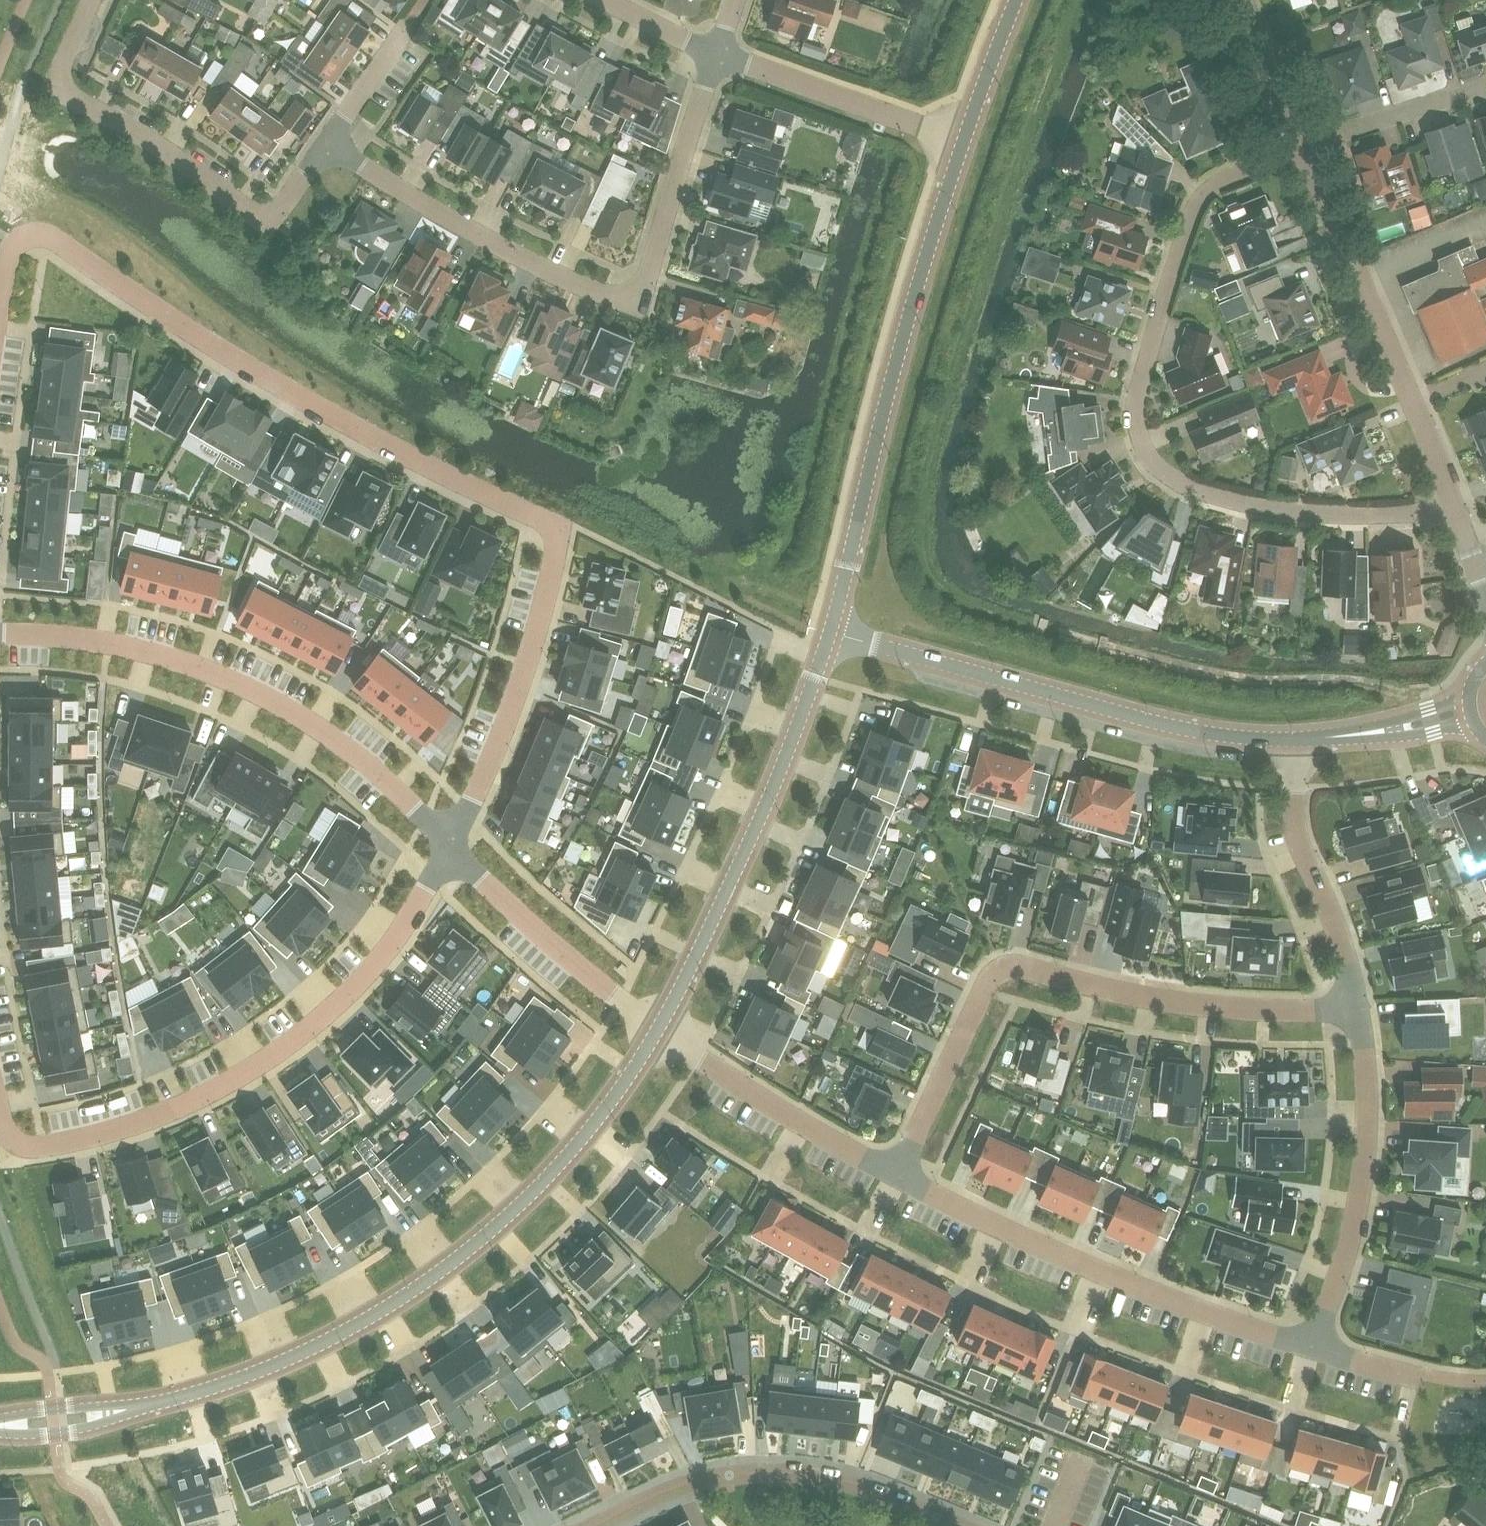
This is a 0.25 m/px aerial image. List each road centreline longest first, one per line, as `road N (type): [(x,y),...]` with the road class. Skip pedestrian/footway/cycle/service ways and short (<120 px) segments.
road 1 (residential): [(0,294),(14,244),(52,239),(223,356),(389,449),(550,525),(555,551),(527,664),(450,846)]
road 2 (residential): [(1450,504),(1403,520),(1278,513),(1196,493),(1144,457),(1131,402),(1205,192),(1307,149)]
road 3 (residential): [(327,142),(455,222),(605,295),(633,297),(650,275),(716,54)]
road 4 (tertiary): [(201,1393),(329,1340),(454,1263),(567,1159),(658,1028)]
road 5 (residential): [(1358,1010),(1178,1002),(1012,968),(986,984),(896,1175)]
road 6 (residential): [(0,1121),(16,1147),(40,1147),(124,1129),(252,1070),(353,988),(450,846)]
road 7 (residential): [(0,637),(122,644),(249,690),(369,767),(450,846)]
road 8 (tertiary): [(830,632),(896,369),(964,144)]
road 9 (tertiary): [(1299,740),(1185,728),(830,632)]
road 10 (residential): [(896,1175),(1110,1276),(1316,1349)]
road 11 (tertiary): [(658,1028),(761,825),(830,632)]
road 12 (residential): [(90,0),(61,63),(62,88),(245,208),(267,213),(285,203),(327,142)]
road 13 (residential): [(1450,504),(1307,149)]
road 14 (residential): [(598,1525),(668,1492),(731,1474),(778,1472),(824,1477),(958,1525)]
road 15 (residential): [(1358,1010),(1369,1119),(1357,1215),(1316,1349)]
road 16 (residential): [(658,1028),(803,1125),(896,1175)]
road 17 (residential): [(1299,740),(1298,833),(1358,1010)]
road 18 (residential): [(450,846),(658,1028)]
road 19 (residential): [(964,144),(716,54)]
road 20 (tertiary): [(0,1434),(57,1434),(201,1393)]
road 21 (tertiary): [(201,1393),(0,1419)]
road 22 (residential): [(1307,149),(1485,81)]
road 23 (tertiary): [(1471,712),(1412,729),(1299,740)]
road 24 (residential): [(1307,149),(1243,0)]
road 25 (tertiary): [(964,144),(1020,0)]
road 26 (residential): [(327,142),(409,22)]
road 27 (residential): [(716,54),(605,0)]

